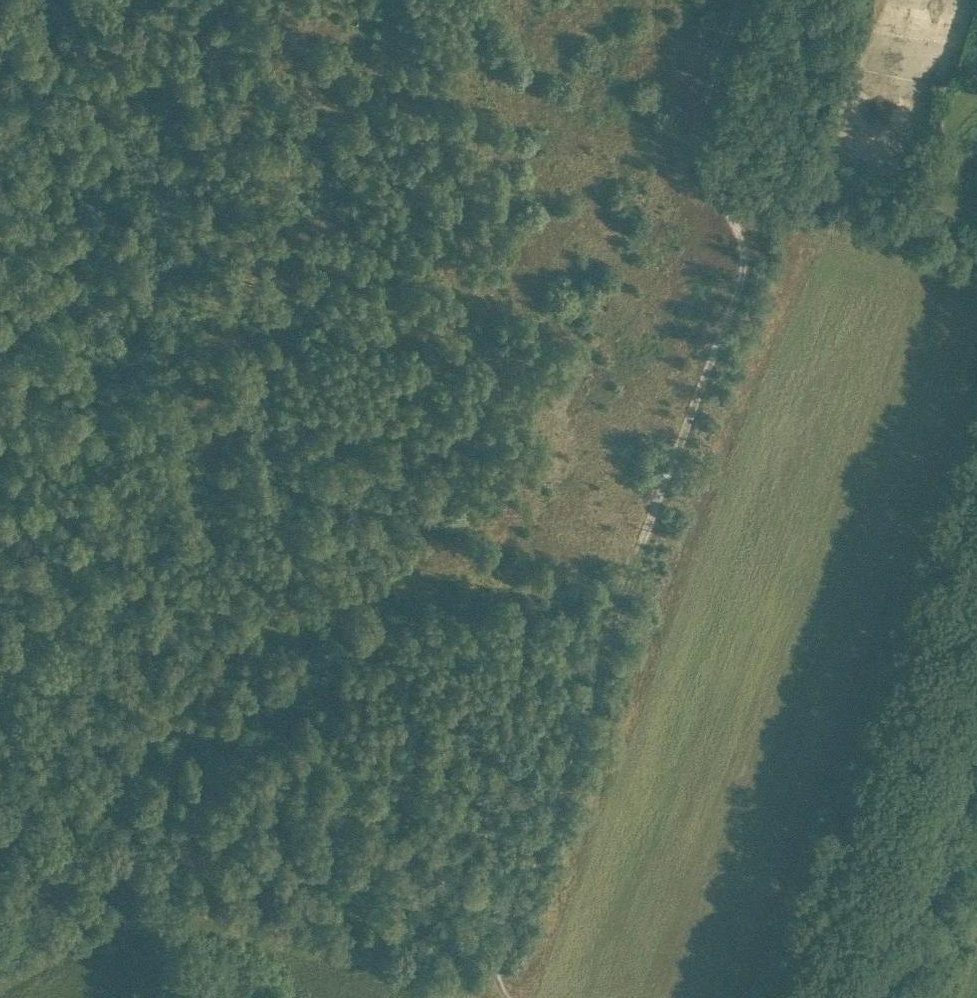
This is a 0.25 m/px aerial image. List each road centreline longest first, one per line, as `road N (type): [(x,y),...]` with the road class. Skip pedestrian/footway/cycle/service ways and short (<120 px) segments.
road 1 (track): [(744,0),(694,143),(737,228),(743,273),(503,955),(502,983),(512,997)]

